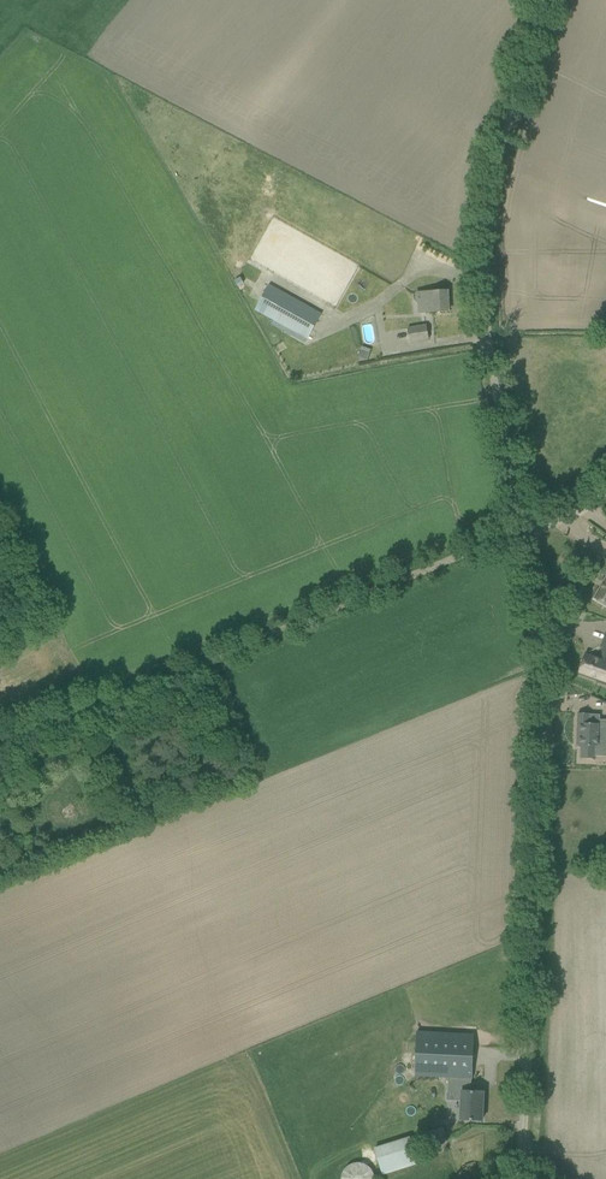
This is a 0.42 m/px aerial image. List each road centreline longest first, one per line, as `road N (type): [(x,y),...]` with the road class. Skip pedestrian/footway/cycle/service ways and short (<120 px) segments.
road 1 (unclassified): [(516,1178),(543,701),(523,533)]
road 2 (track): [(523,533),(0,749)]
road 3 (unclassified): [(523,533),(489,340),(486,271),(496,168),(542,0)]

